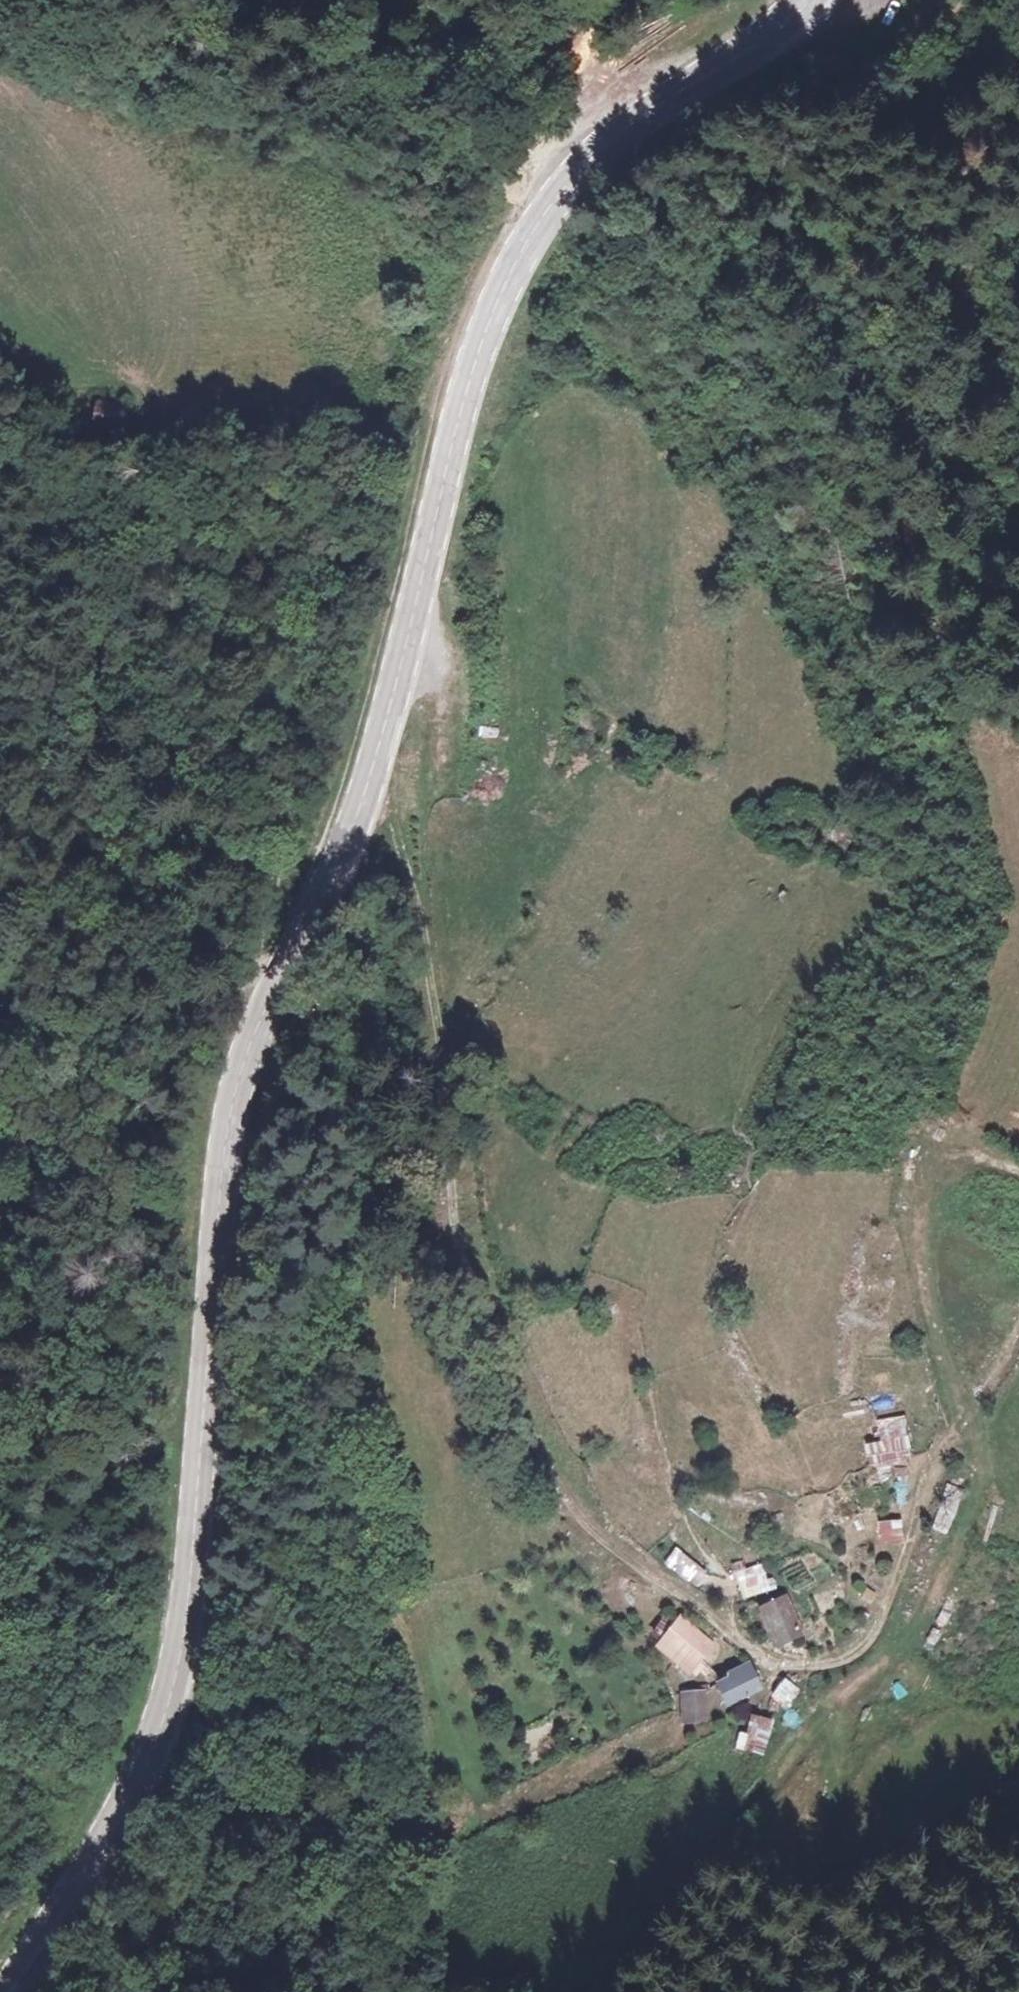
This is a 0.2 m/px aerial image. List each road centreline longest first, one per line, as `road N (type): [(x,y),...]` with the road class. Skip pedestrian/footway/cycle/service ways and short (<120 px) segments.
road 1 (secondary): [(808,0),(579,171),(519,255),(341,862),(238,1069),(191,1579),(157,1731),(4,1991)]

